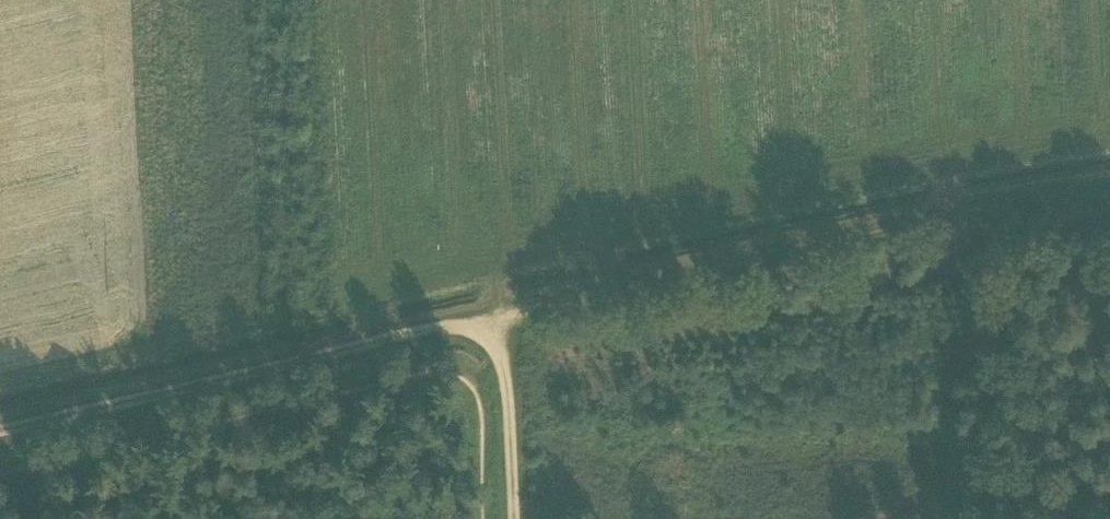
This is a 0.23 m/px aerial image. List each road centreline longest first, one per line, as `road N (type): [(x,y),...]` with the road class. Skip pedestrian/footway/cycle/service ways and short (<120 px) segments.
road 1 (track): [(494,316),(963,203),(1109,182)]
road 2 (track): [(494,316),(0,435)]
road 3 (track): [(963,203),(975,264),(988,518)]
road 4 (track): [(511,518),(504,363),(494,316)]

